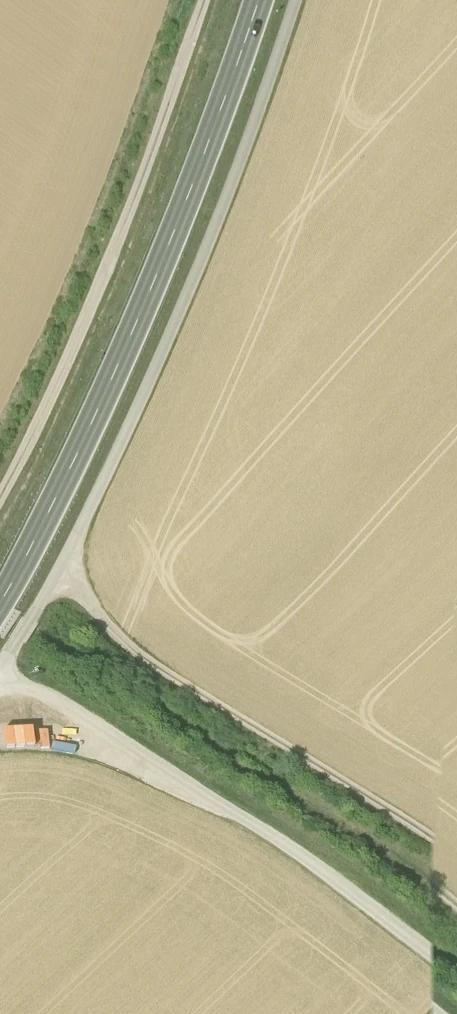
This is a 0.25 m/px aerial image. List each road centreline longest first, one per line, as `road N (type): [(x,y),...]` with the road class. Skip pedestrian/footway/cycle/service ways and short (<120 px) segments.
road 1 (track): [(0,692),(167,360),(297,0)]
road 2 (secondary): [(0,619),(115,387),(266,0)]
road 3 (track): [(456,994),(123,688),(59,587)]
road 4 (track): [(0,512),(74,362),(206,0)]
road 5 (track): [(0,732),(49,762),(327,1013)]

